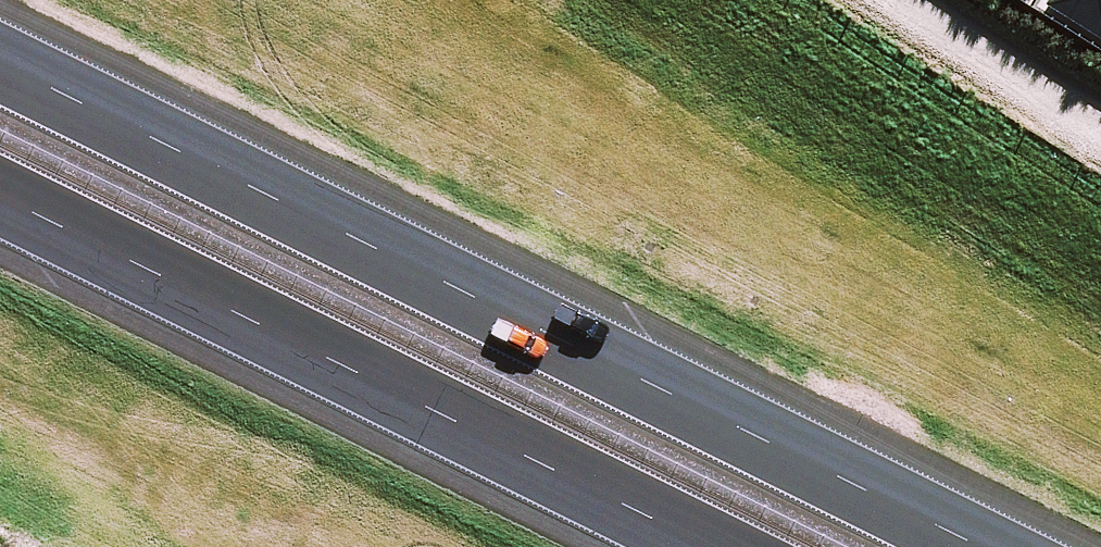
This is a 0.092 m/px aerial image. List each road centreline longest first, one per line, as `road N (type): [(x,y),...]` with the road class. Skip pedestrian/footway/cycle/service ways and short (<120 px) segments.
road 1 (motorway): [(0,63),(986,546)]
road 2 (motorway): [(733,546),(0,179)]
road 3 (track): [(1100,124),(905,0)]

